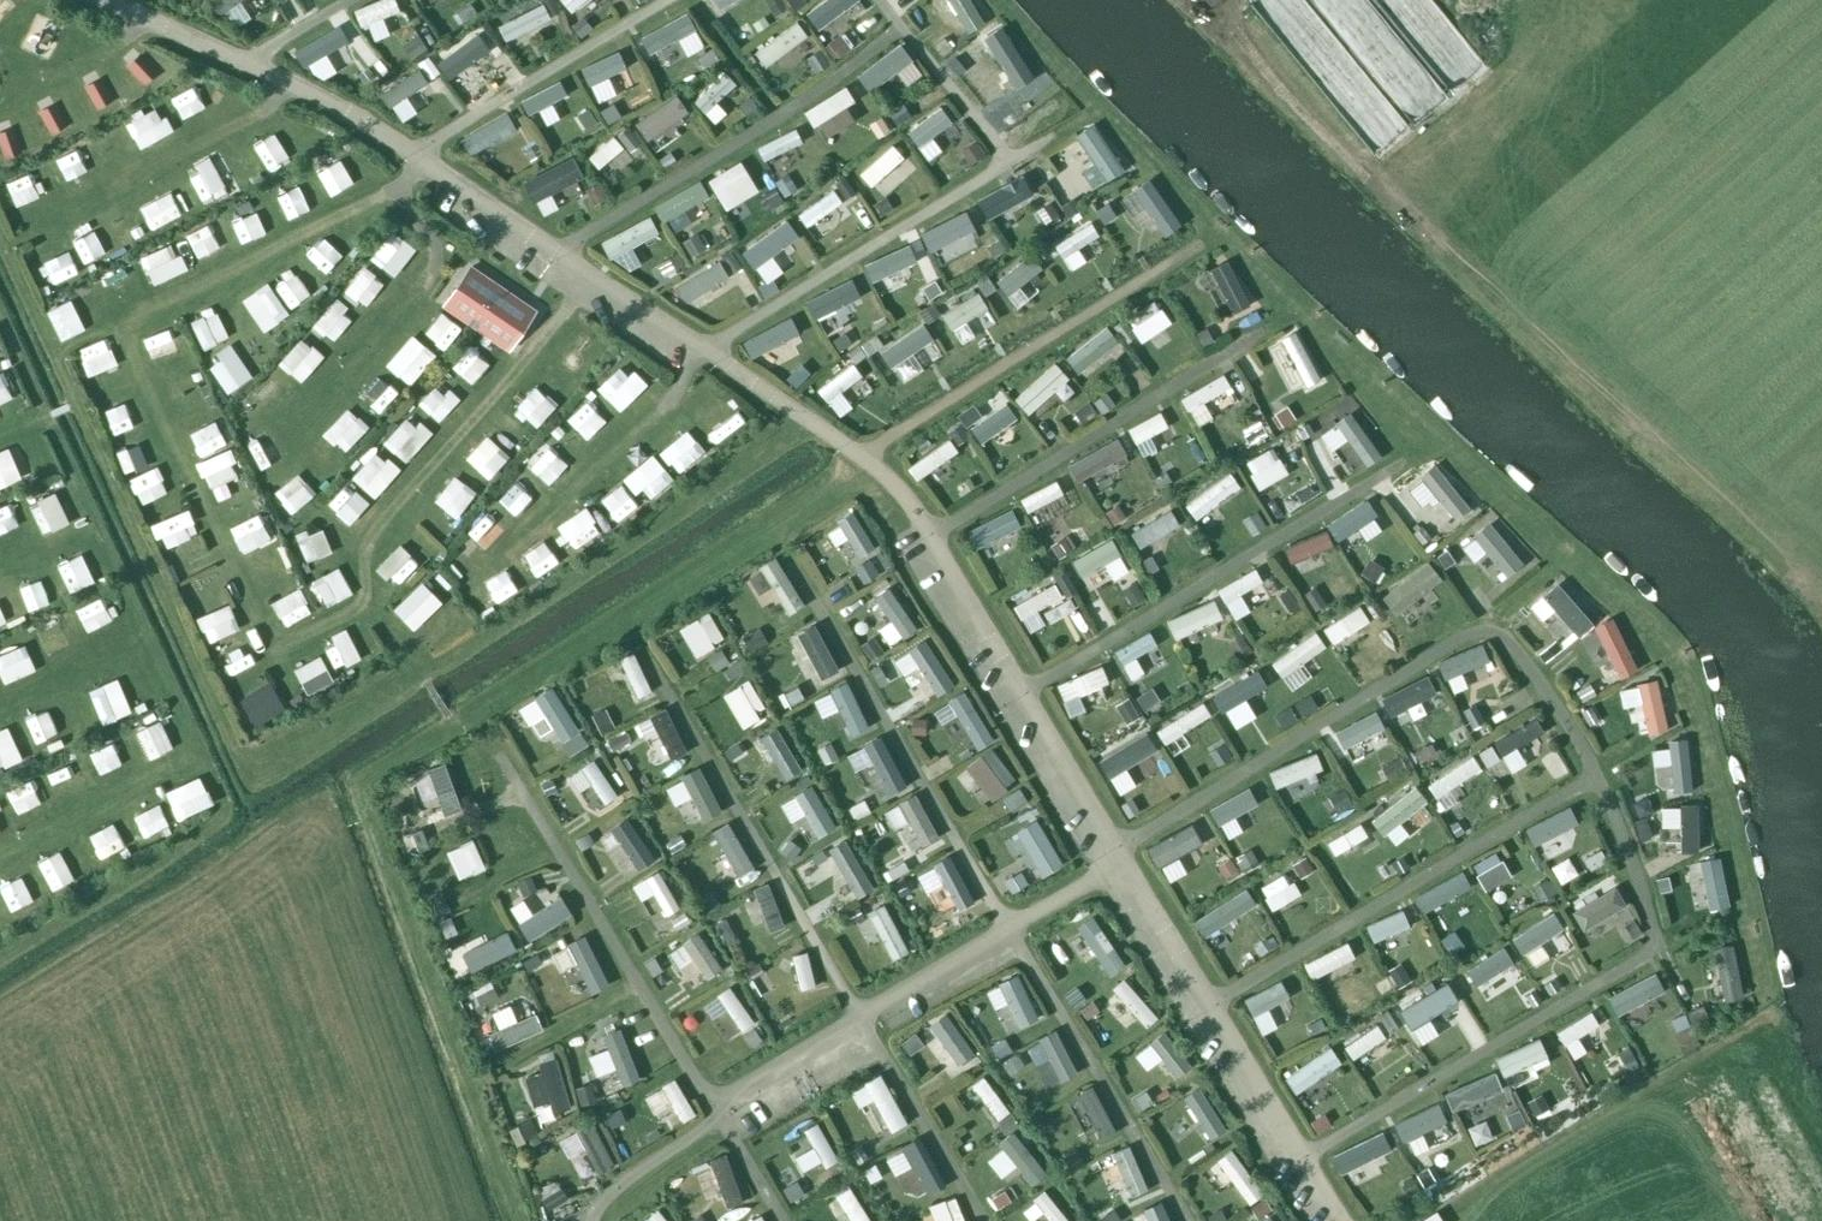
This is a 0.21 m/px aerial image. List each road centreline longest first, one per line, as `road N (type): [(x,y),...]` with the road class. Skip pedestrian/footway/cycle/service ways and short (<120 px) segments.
road 1 (track): [(360,600),(288,645),(265,640),(130,348),(130,326),(382,189)]
road 2 (track): [(566,304),(368,542),(360,600),(420,672)]
road 3 (track): [(285,78),(262,108),(24,236)]
road 4 (track): [(658,407),(474,569)]
road 5 (track): [(0,856),(195,747)]
road 6 (track): [(428,269),(284,434)]
road 7 (track): [(138,13),(119,40),(0,109)]
road 8 (track): [(0,706),(143,641)]

